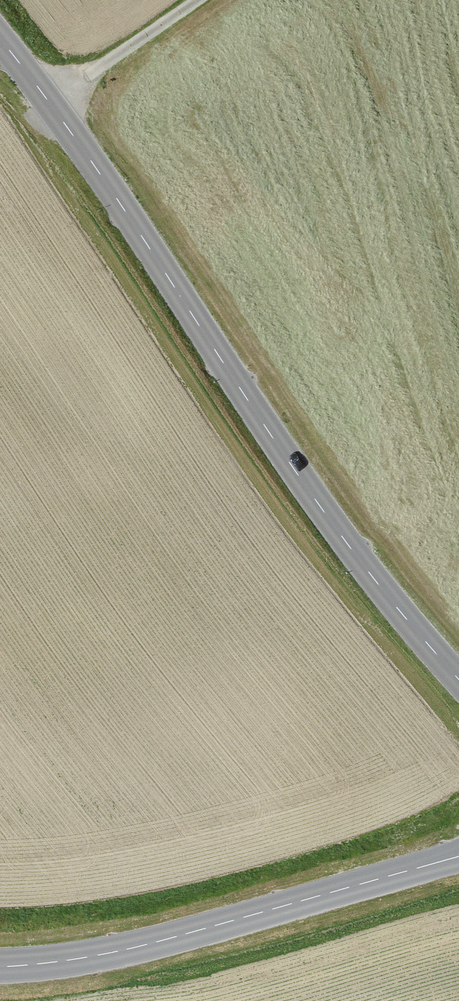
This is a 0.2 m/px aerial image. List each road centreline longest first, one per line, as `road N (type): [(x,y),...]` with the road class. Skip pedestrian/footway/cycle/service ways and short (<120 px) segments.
road 1 (tertiary): [(0,36),(404,616),(458,675)]
road 2 (tertiary): [(0,966),(152,945),(458,855)]
road 3 (track): [(46,98),(189,0)]

